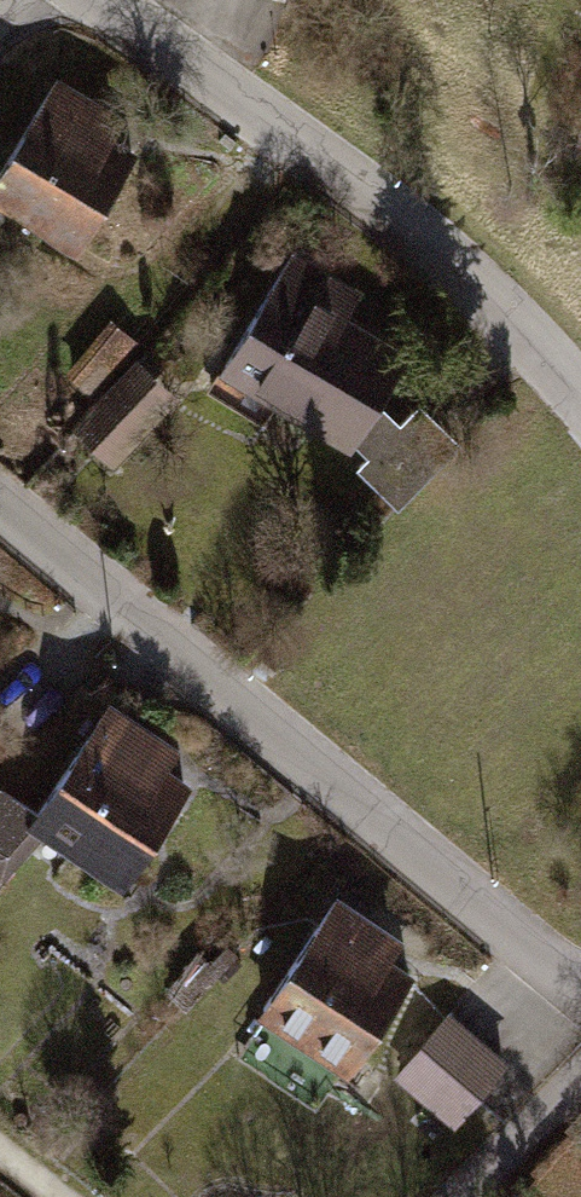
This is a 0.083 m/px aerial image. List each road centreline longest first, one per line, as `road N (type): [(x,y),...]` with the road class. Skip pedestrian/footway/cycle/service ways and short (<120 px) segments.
road 1 (residential): [(0,500),(580,986)]
road 2 (residential): [(580,405),(503,314),(385,213),(99,0)]
road 3 (track): [(460,1196),(580,1064)]

